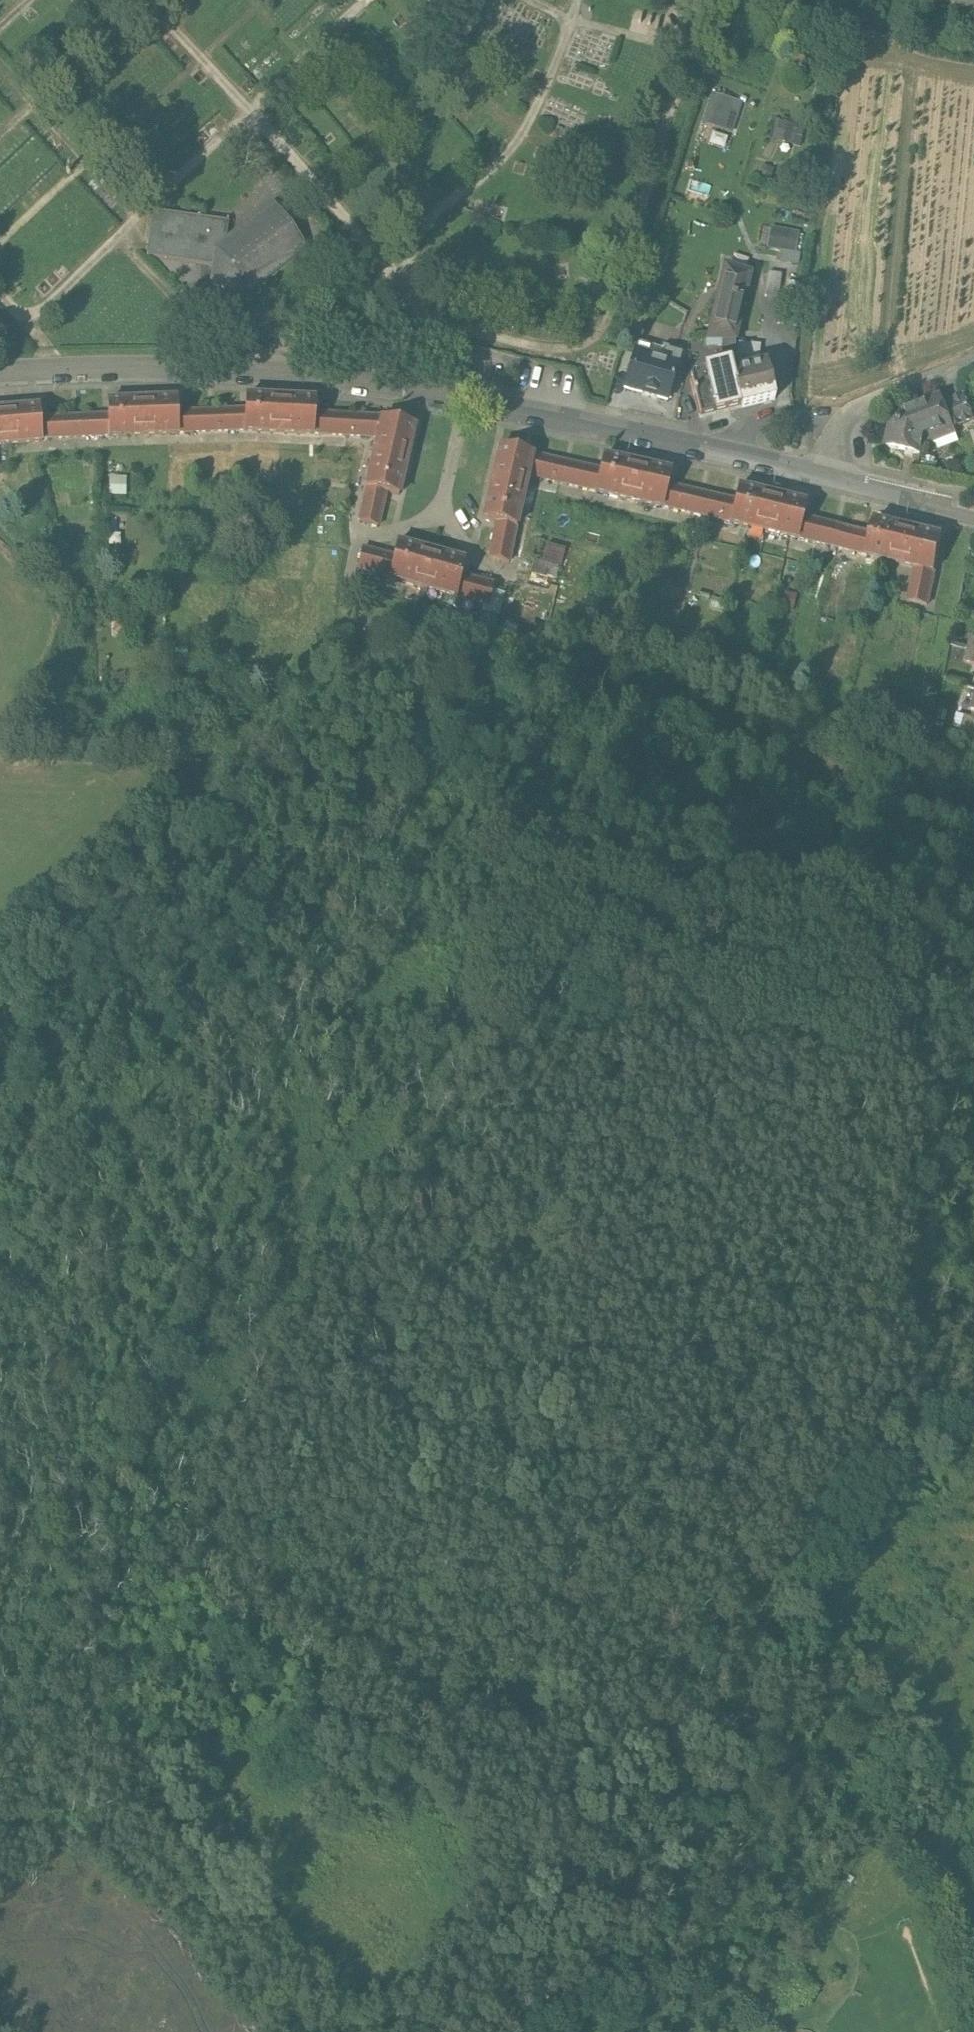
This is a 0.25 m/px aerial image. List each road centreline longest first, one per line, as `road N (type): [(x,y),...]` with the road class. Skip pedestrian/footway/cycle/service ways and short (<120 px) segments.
road 1 (residential): [(819,469),(623,420),(409,380),(237,367),(0,373)]
road 2 (residential): [(973,368),(841,430),(819,469)]
road 3 (residential): [(973,502),(819,469)]

